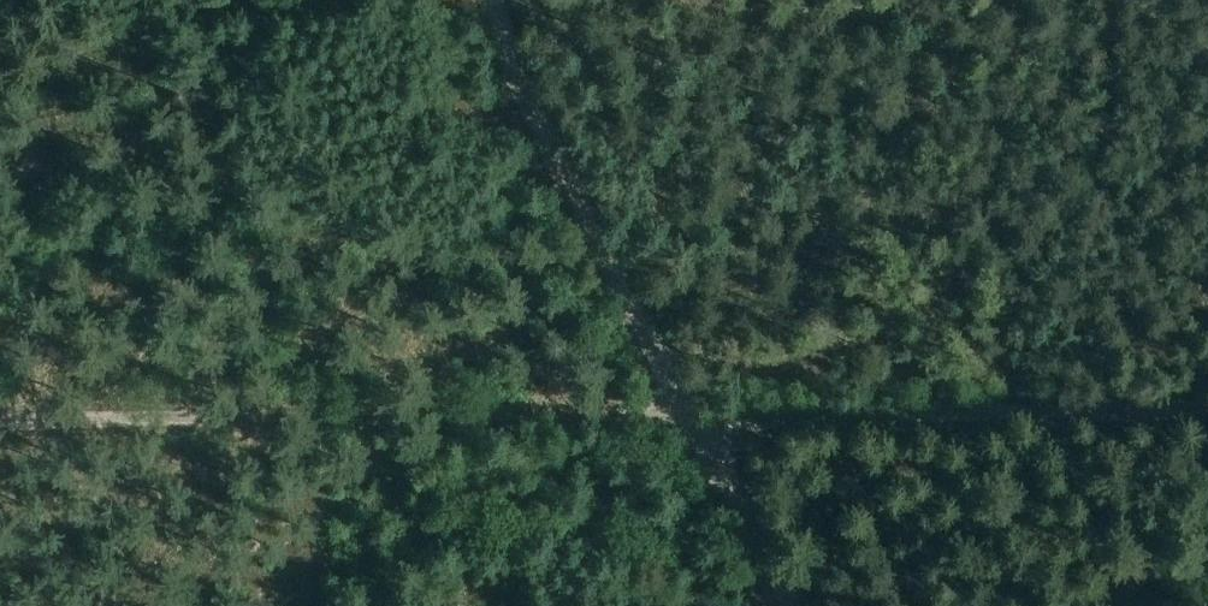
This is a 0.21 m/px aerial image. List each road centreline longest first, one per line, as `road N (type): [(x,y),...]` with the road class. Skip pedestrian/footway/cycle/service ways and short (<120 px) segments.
road 1 (track): [(691,415),(0,424)]
road 2 (track): [(497,0),(548,130),(691,415)]
road 3 (track): [(691,415),(788,605)]

